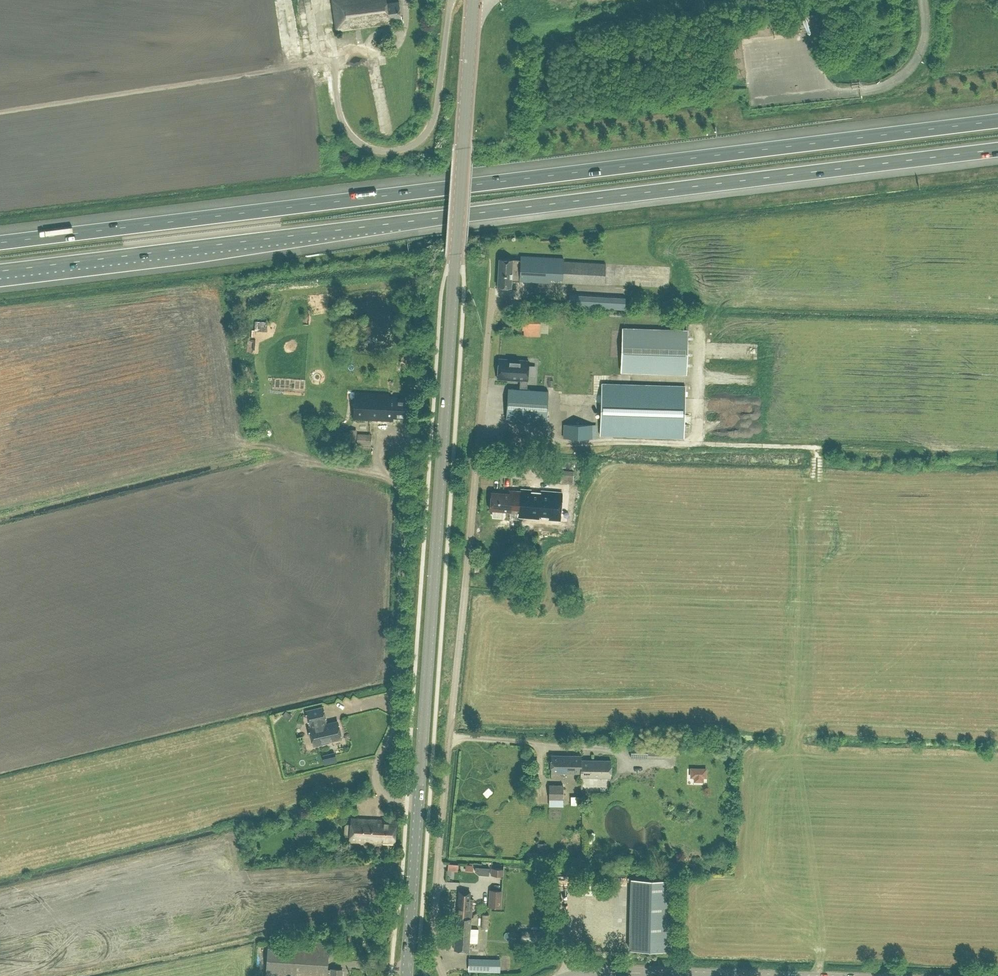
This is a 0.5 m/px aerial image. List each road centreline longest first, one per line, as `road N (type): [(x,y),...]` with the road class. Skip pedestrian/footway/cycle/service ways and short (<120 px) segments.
road 1 (motorway): [(997,120),(0,242)]
road 2 (motorway): [(0,271),(997,149)]
road 3 (tertiary): [(418,802),(473,0)]
road 4 (unclassified): [(443,975),(433,930),(493,293)]
road 5 (residential): [(418,802),(387,796),(375,773),(396,713),(408,459)]
road 6 (track): [(332,61),(0,112)]
road 7 (unclassified): [(751,103),(865,91),(902,75),(923,45),(923,0)]
road 8 (tertiary): [(571,975),(776,975)]
road 9 (tertiary): [(407,975),(418,802)]
road 10 (track): [(406,488),(280,450),(239,446)]
road 11 (track): [(695,444),(825,447)]

